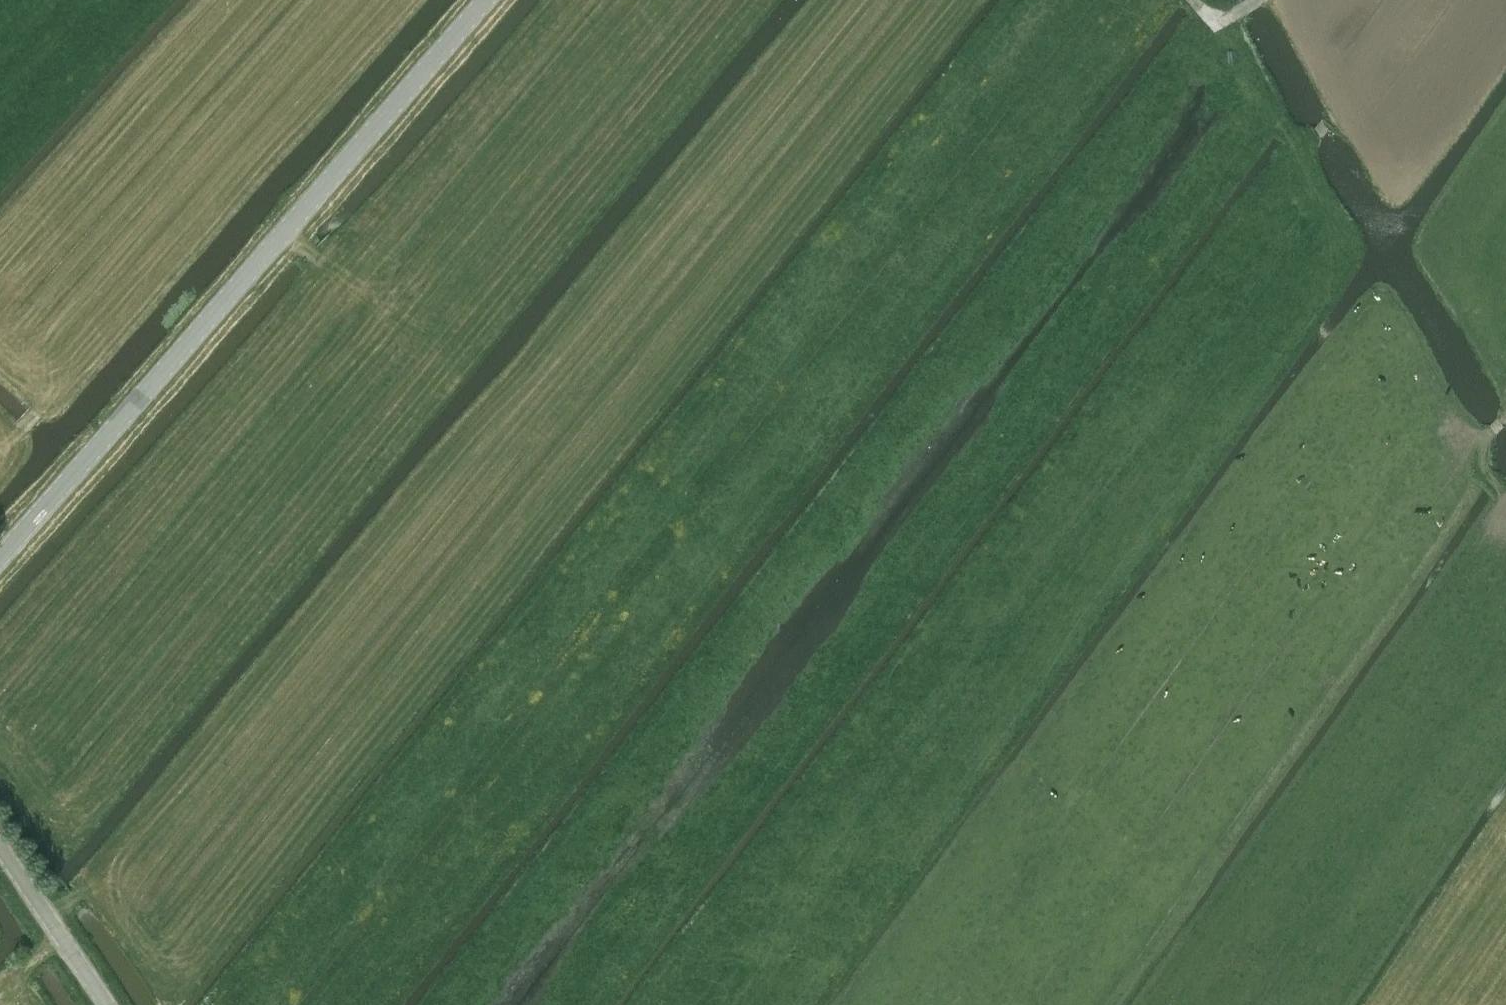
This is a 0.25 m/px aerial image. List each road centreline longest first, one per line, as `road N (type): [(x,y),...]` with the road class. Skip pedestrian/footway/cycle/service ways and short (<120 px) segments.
road 1 (unclassified): [(0,555),(477,0)]
road 2 (unclassified): [(109,1004),(0,846)]
road 3 (track): [(1297,143),(1218,0)]

